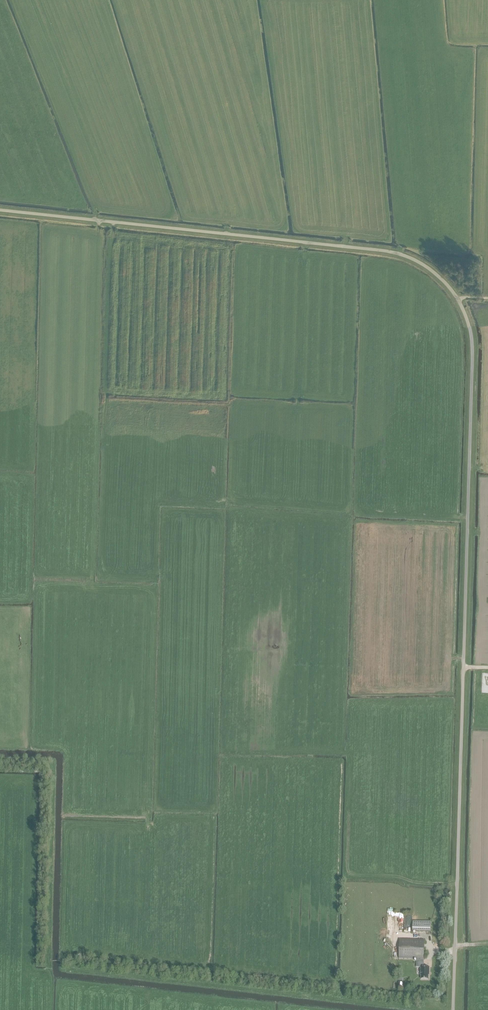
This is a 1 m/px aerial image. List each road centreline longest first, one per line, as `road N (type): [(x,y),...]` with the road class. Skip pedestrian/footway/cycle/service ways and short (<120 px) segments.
road 1 (unclassified): [(452,1009),(472,378),(464,313),(430,270),(406,256),(0,210)]
road 2 (track): [(452,1008),(63,968),(63,950)]
road 3 (track): [(48,974),(52,763),(0,759)]

